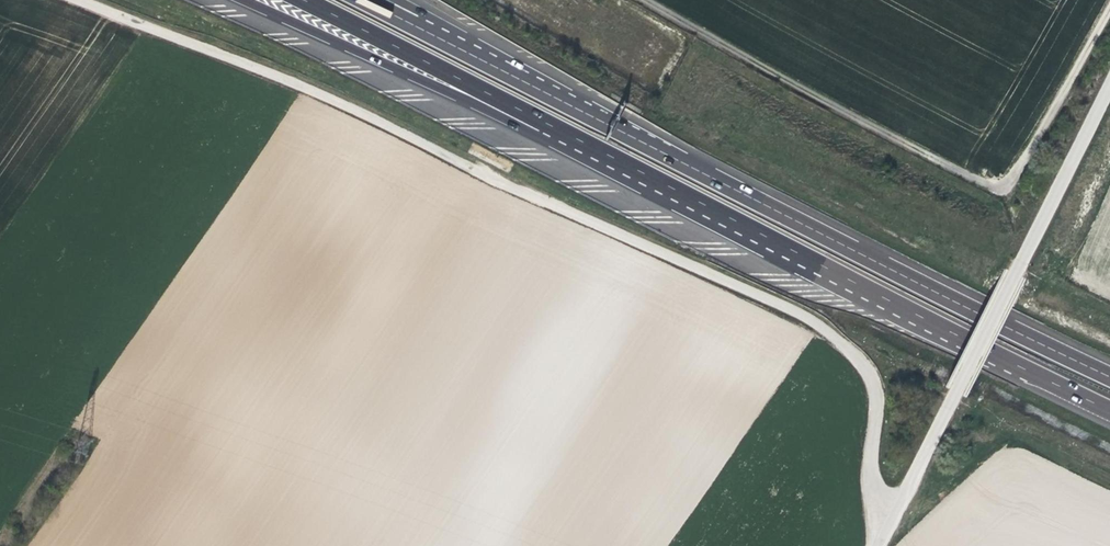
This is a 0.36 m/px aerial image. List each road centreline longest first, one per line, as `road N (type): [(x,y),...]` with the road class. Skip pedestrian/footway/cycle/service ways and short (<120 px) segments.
road 1 (track): [(891,520),(868,493),(870,372),(850,347),(206,46),(81,0)]
road 2 (motorway): [(1109,375),(412,25)]
road 3 (motorway): [(542,121),(1109,410)]
road 4 (unclassified): [(1109,81),(878,545)]
road 5 (motorway): [(243,0),(506,119),(542,121)]
road 6 (motorway): [(302,0),(542,121)]

